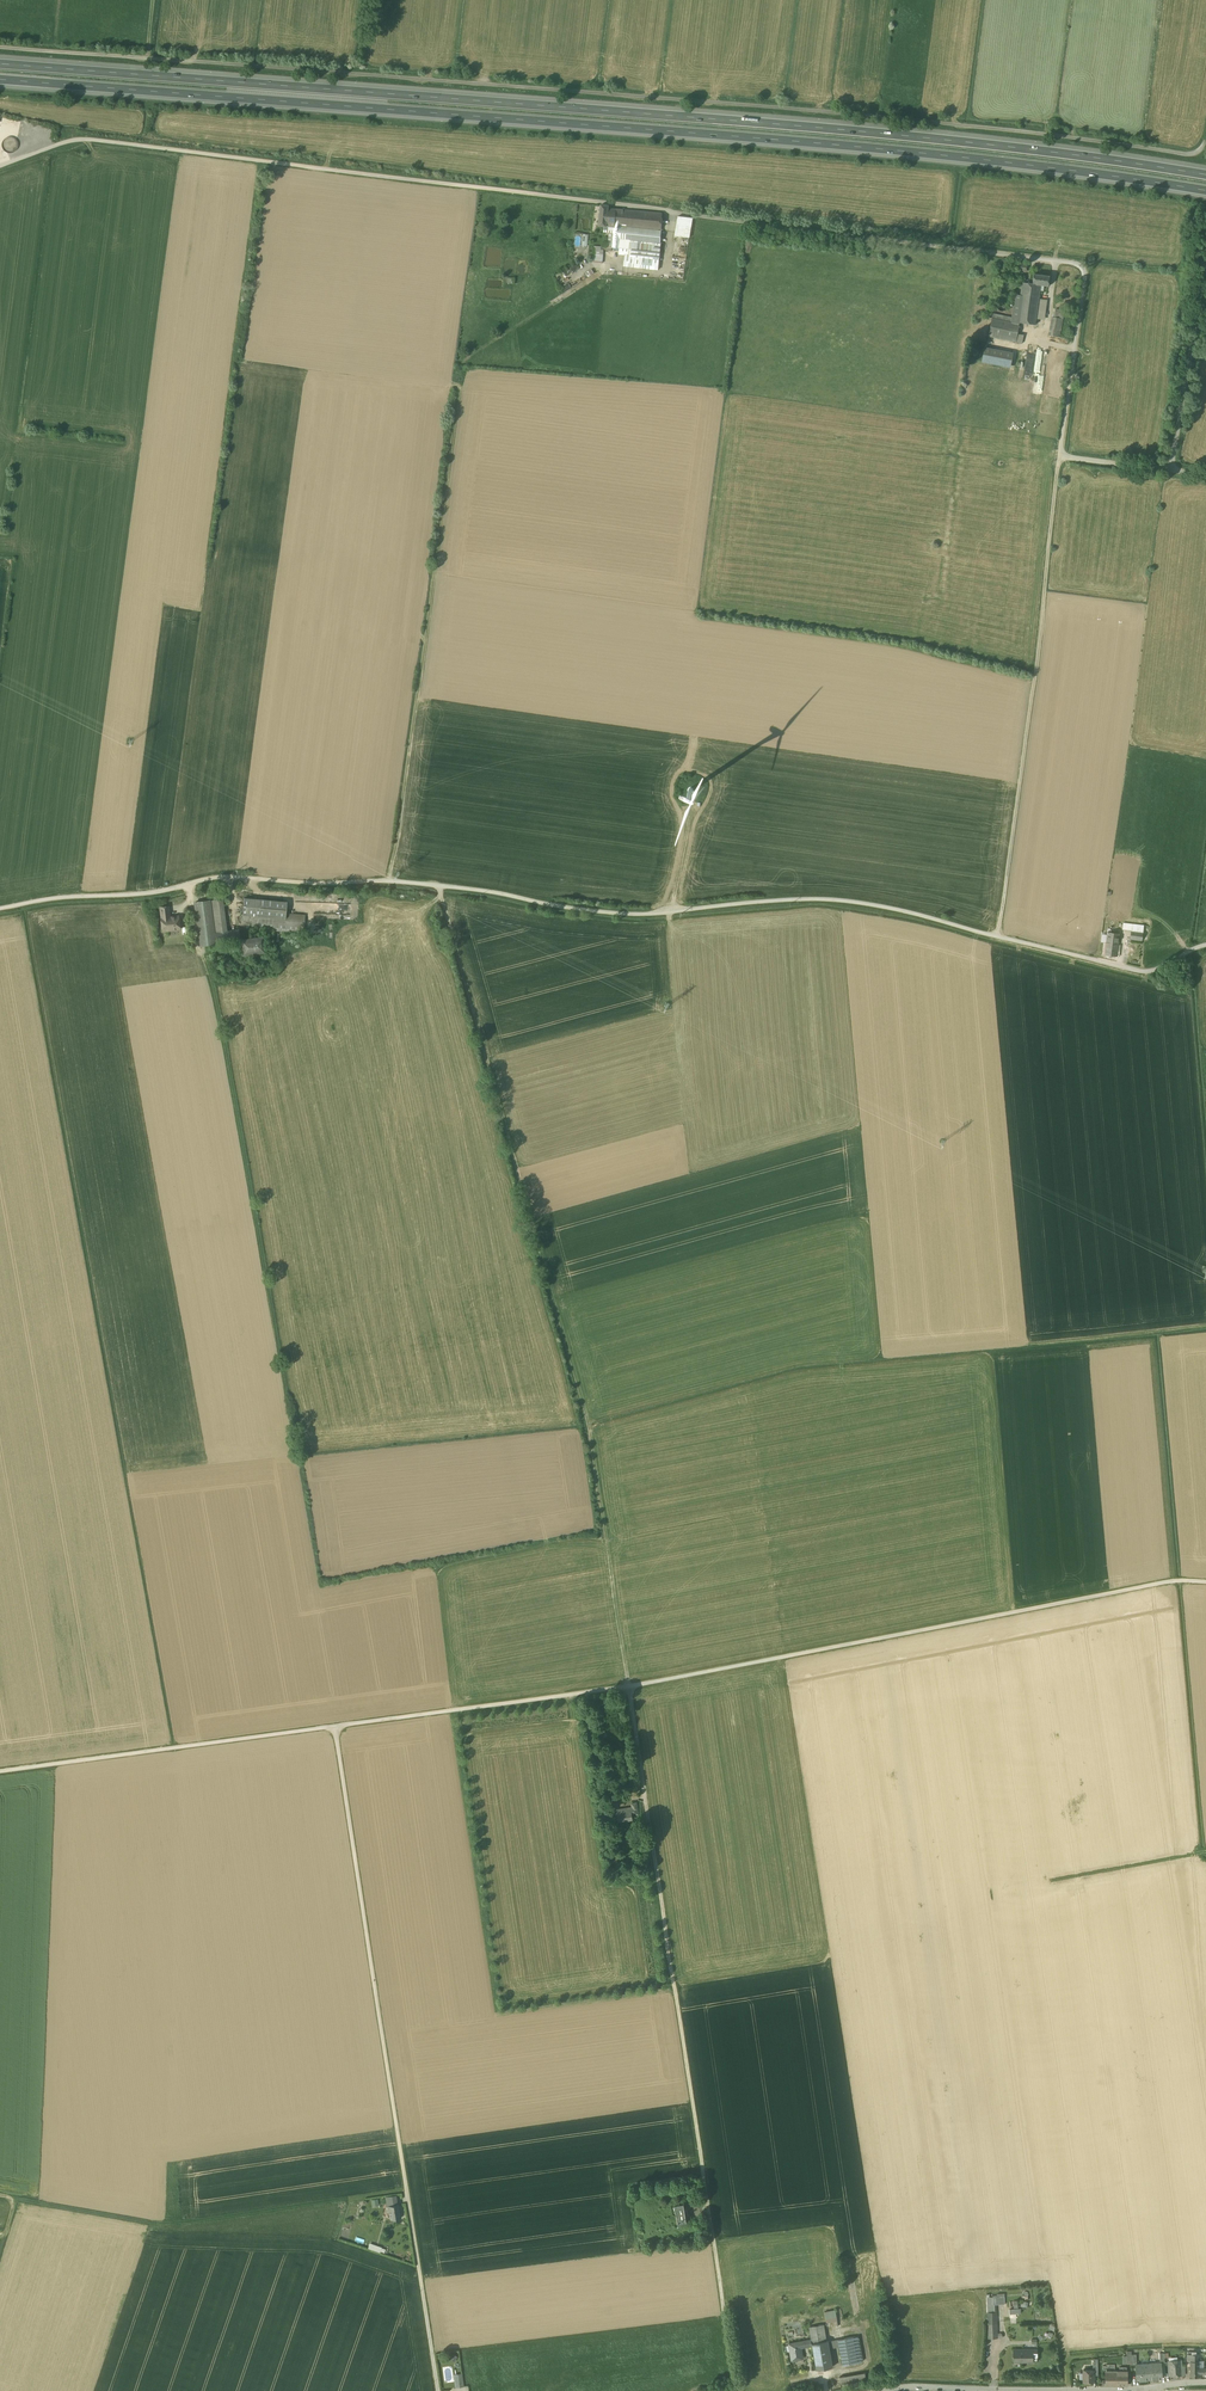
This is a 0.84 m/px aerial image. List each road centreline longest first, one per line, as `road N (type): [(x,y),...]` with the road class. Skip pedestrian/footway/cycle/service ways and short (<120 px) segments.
road 1 (unclassified): [(0,164),(89,137),(1074,261),(1087,278),(1061,453)]
road 2 (unclassified): [(0,46),(881,115),(1190,152),(1205,141)]
road 3 (motorway): [(0,77),(803,140),(1205,189)]
road 4 (motorway): [(1205,172),(885,132),(0,62)]
road 5 (unclassified): [(0,907),(218,876),(391,879),(643,913),(838,898),(998,934)]
road 6 (track): [(175,1747),(22,902)]
road 7 (track): [(630,1685),(588,1411),(440,884)]
road 8 (unclassified): [(738,2390),(630,1685)]
road 9 (unclassified): [(440,2390),(336,1724)]
road 10 (unclassified): [(630,1685),(1177,1578),(1205,1580)]
road 11 (track): [(457,384),(391,879)]
road 12 (unclassified): [(1061,453),(998,934)]
road 13 (track): [(408,2189),(169,2223),(0,2194)]
road 14 (unclassified): [(0,1771),(336,1724)]
road 15 (unclassified): [(336,1724),(630,1685)]
road 16 (track): [(1177,1578),(1205,1849)]
road 17 (unclassified): [(998,934),(1146,969),(1205,943)]
road 18 (residential): [(1099,2390),(884,2390)]
road 19 (unclassified): [(1205,259),(1169,469)]
road 20 (track): [(1205,1325),(1033,1343)]
road 21 (track): [(1204,1849),(1055,1880)]
road 22 (track): [(693,789),(672,910)]

